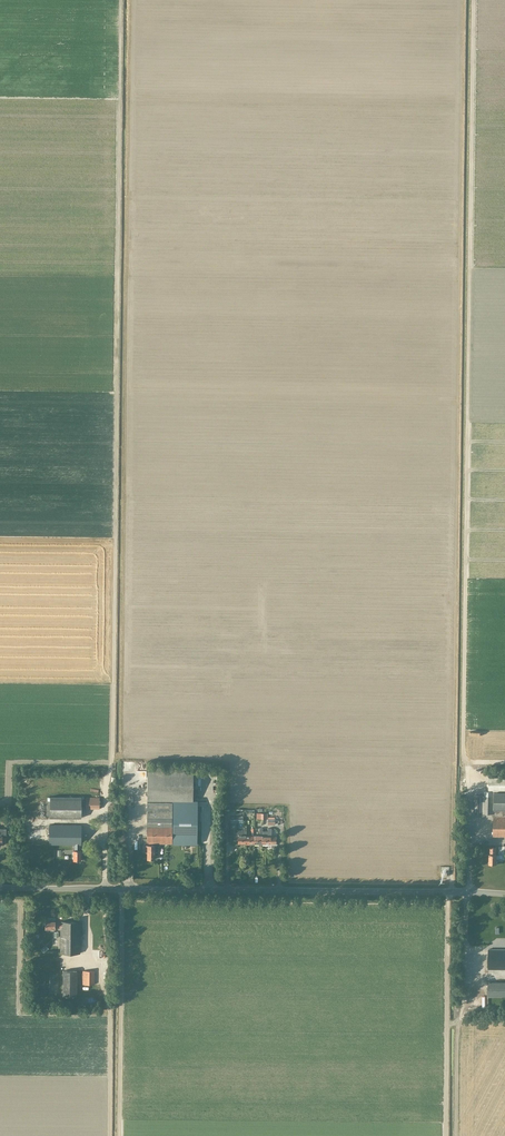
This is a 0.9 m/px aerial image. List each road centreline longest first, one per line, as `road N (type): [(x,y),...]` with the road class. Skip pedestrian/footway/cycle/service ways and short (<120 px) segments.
road 1 (unclassified): [(504,894),(0,888)]
road 2 (track): [(448,892),(447,1025),(504,1025)]

